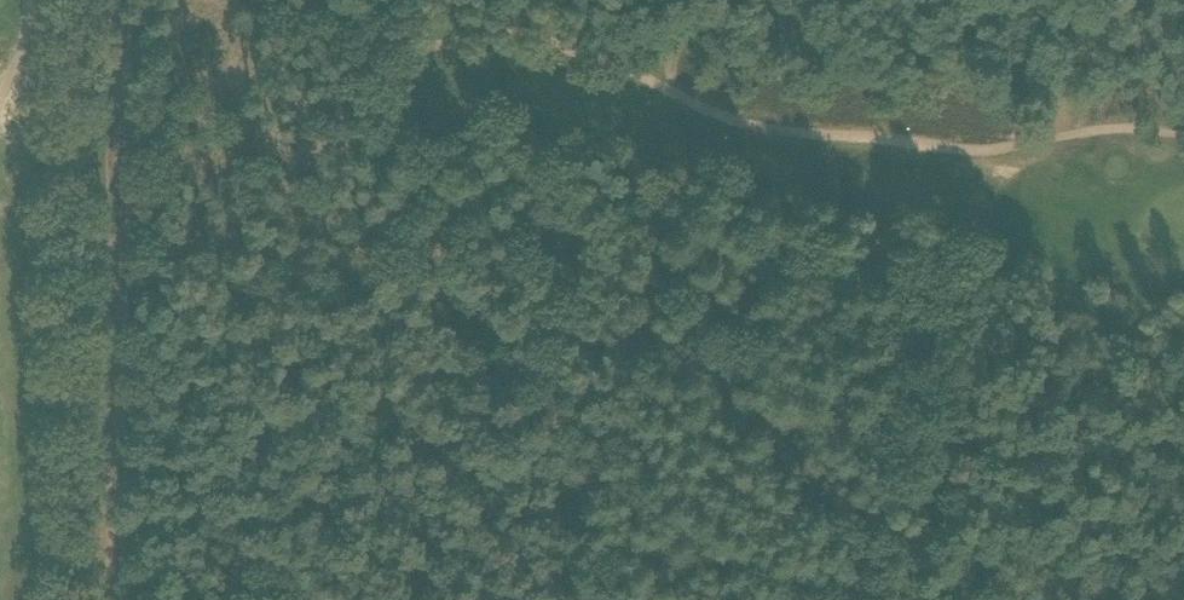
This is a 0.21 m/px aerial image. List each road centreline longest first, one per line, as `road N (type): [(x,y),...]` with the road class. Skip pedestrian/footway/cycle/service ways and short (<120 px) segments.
road 1 (track): [(1019,599),(1004,585),(930,558),(828,483),(723,385),(626,331),(512,243),(464,167),(379,89),(313,0)]
road 2 (unclassified): [(103,599),(116,0)]

